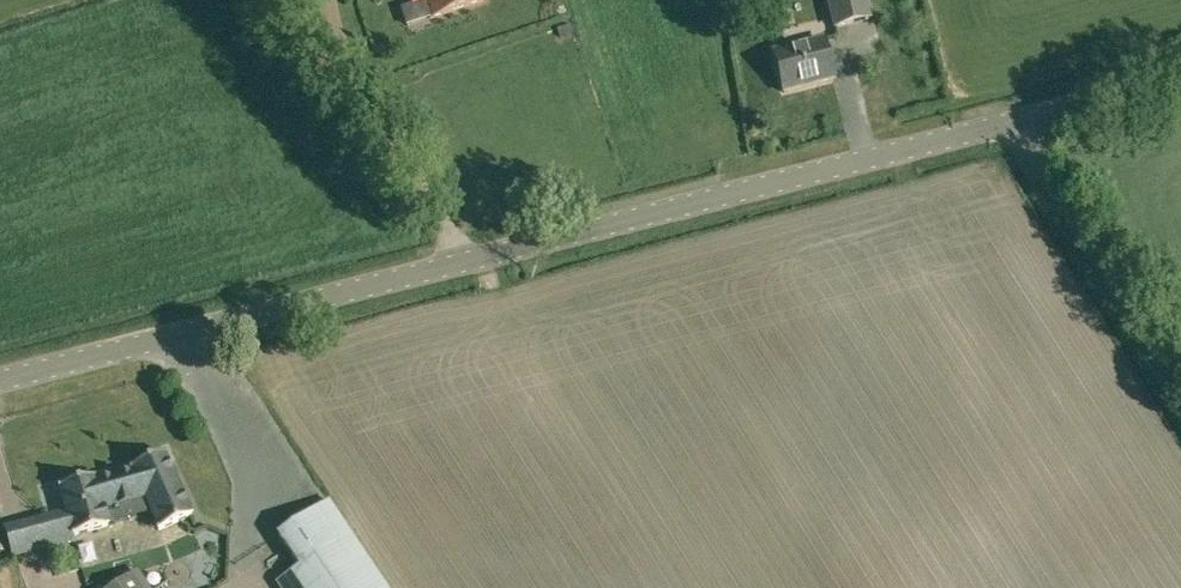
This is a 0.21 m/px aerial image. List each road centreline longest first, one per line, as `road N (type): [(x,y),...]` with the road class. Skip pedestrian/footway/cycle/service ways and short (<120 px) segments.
road 1 (tertiary): [(0,383),(1014,124)]
road 2 (unclassified): [(1180,389),(1014,124)]
road 3 (tertiary): [(1180,82),(1014,124)]

